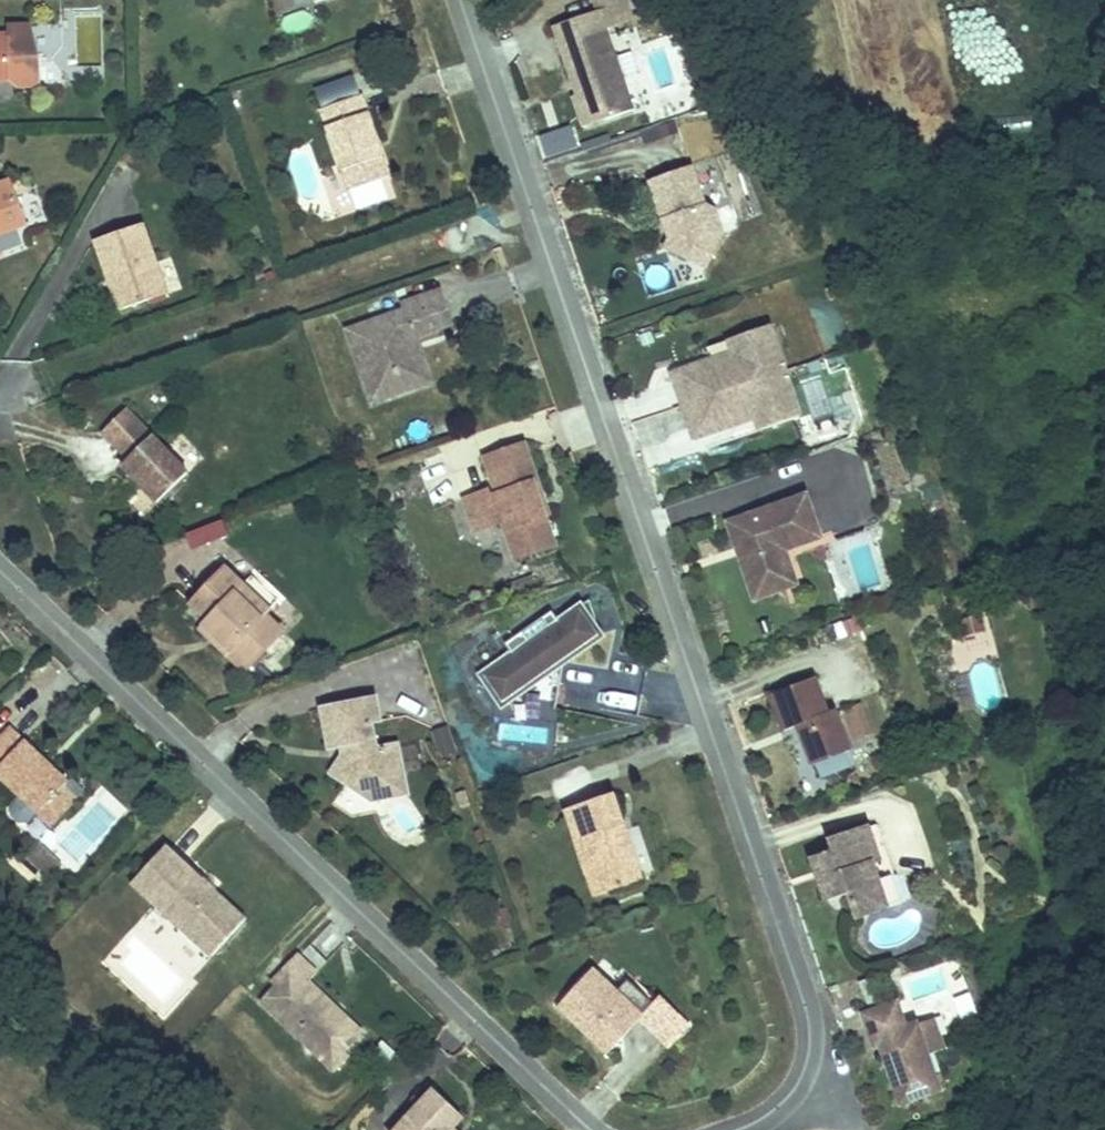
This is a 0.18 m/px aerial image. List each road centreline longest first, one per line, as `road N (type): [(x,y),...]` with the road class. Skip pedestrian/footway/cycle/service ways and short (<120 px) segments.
road 1 (residential): [(474,0),(805,1064),(789,1112),(774,1129)]
road 2 (residential): [(615,1129),(0,570)]

